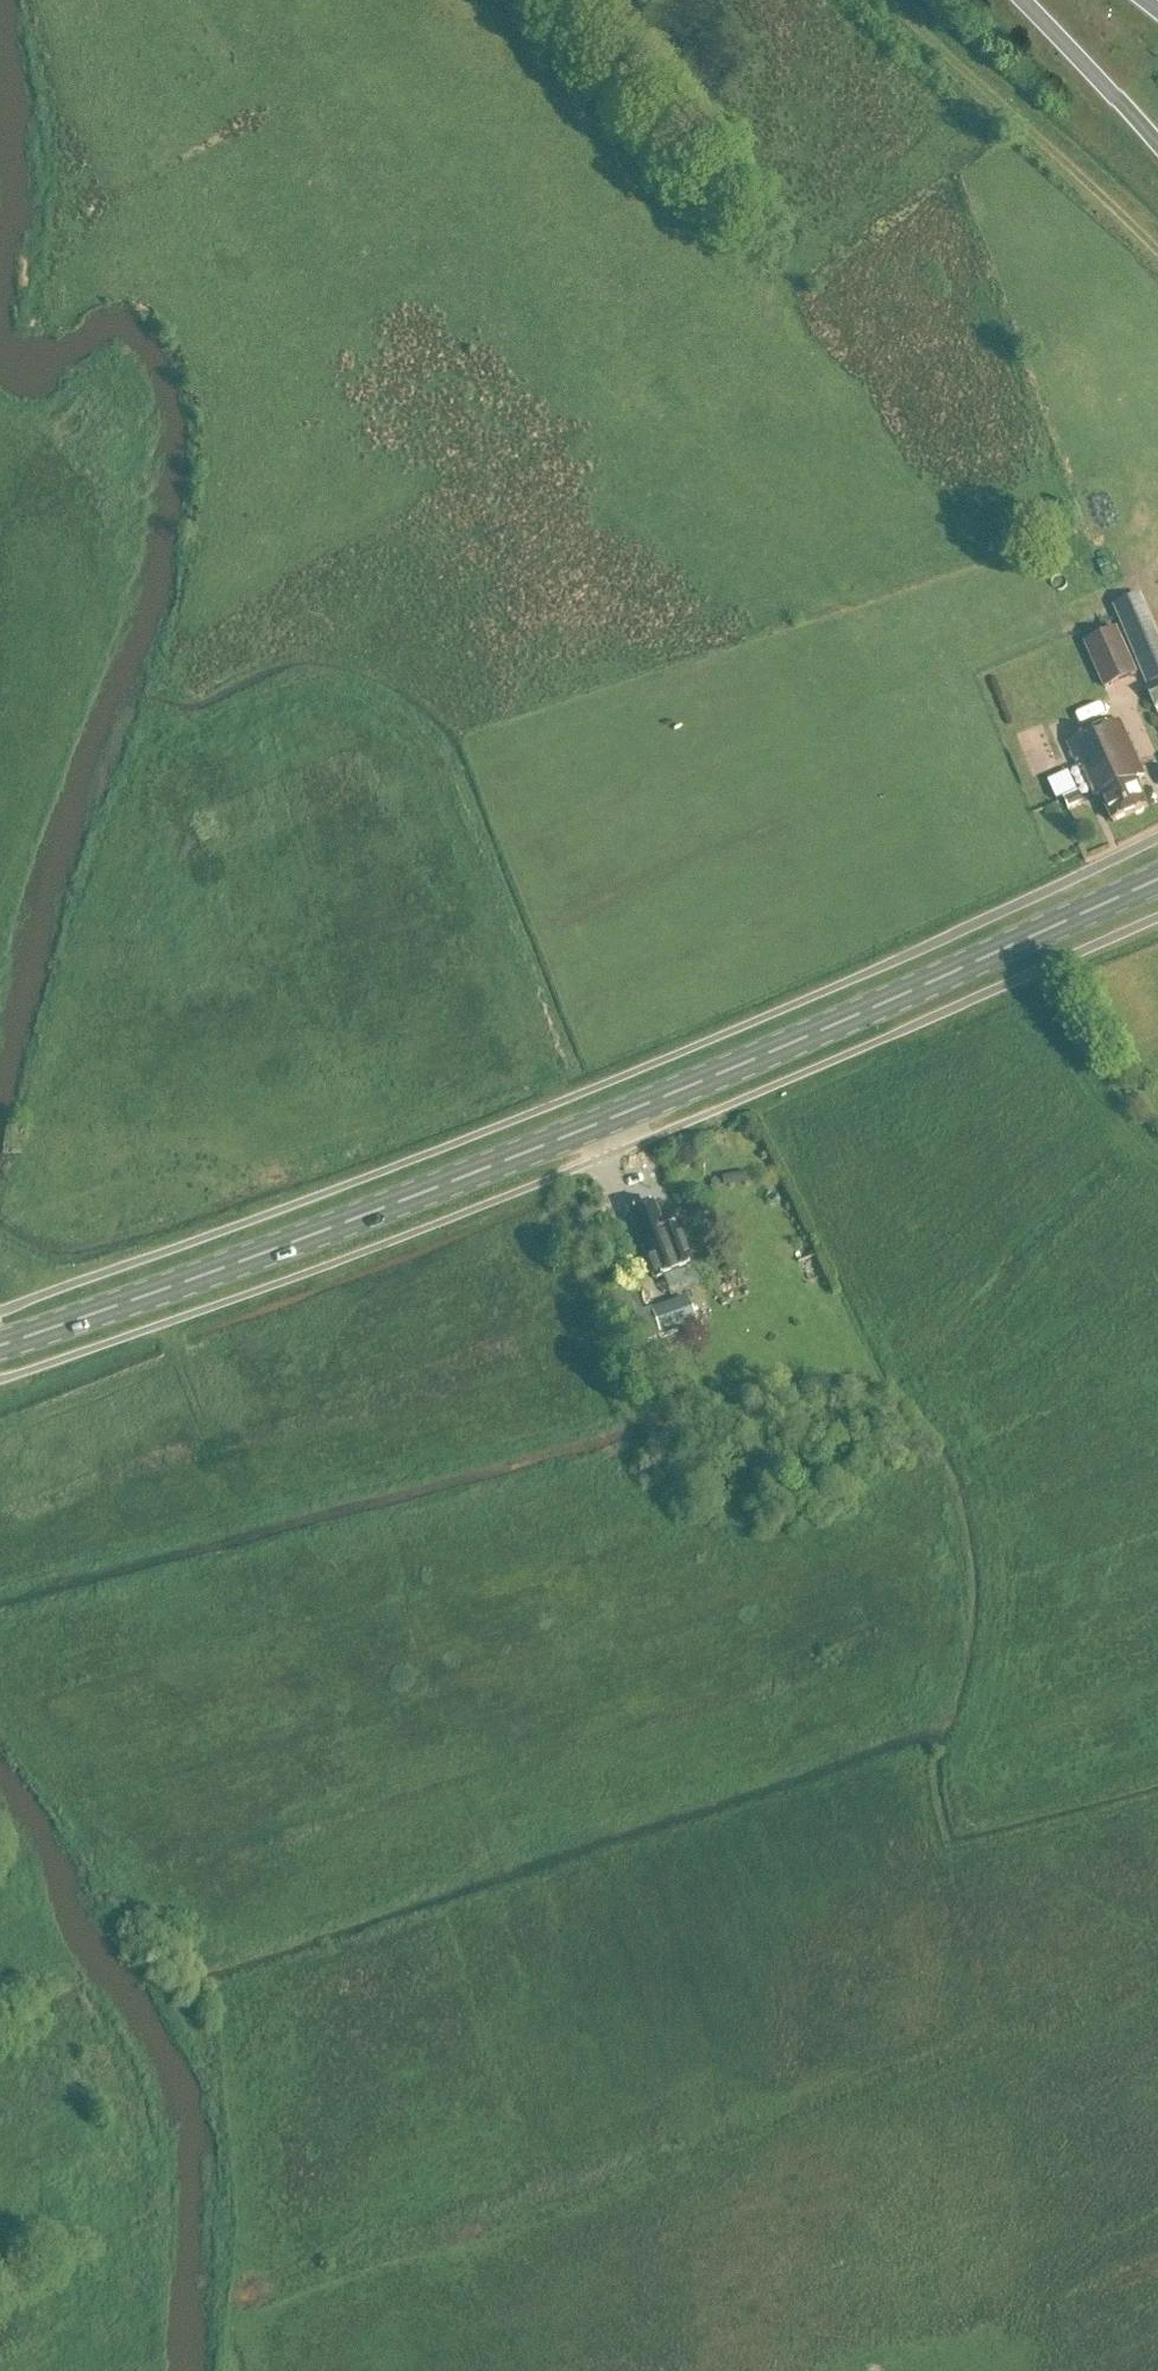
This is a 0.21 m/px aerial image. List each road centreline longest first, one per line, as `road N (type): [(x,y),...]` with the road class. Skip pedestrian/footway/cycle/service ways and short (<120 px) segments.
road 1 (primary): [(0,1348),(638,1120),(1157,885)]
road 2 (track): [(1157,263),(876,0)]
road 3 (trunk): [(1023,0),(1157,146)]

